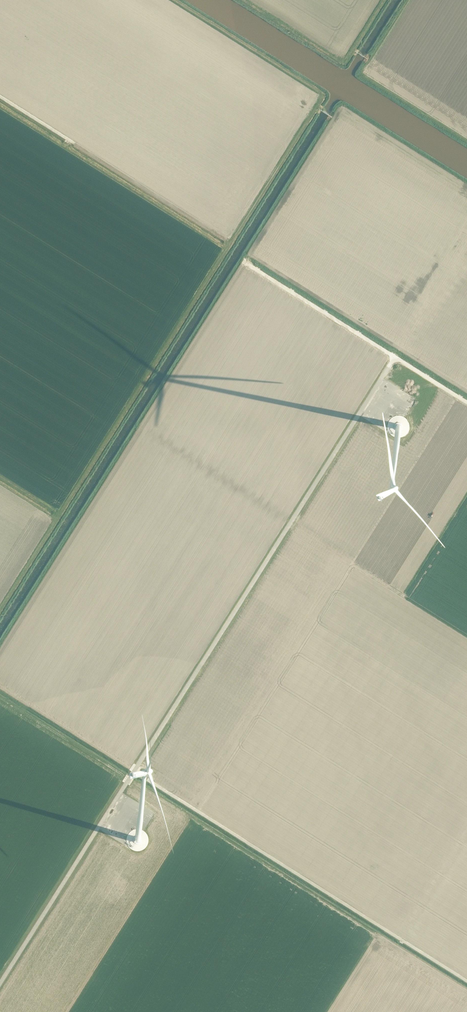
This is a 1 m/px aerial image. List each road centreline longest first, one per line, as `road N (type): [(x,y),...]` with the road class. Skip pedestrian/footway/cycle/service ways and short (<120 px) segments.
road 1 (track): [(0,96),(228,240)]

